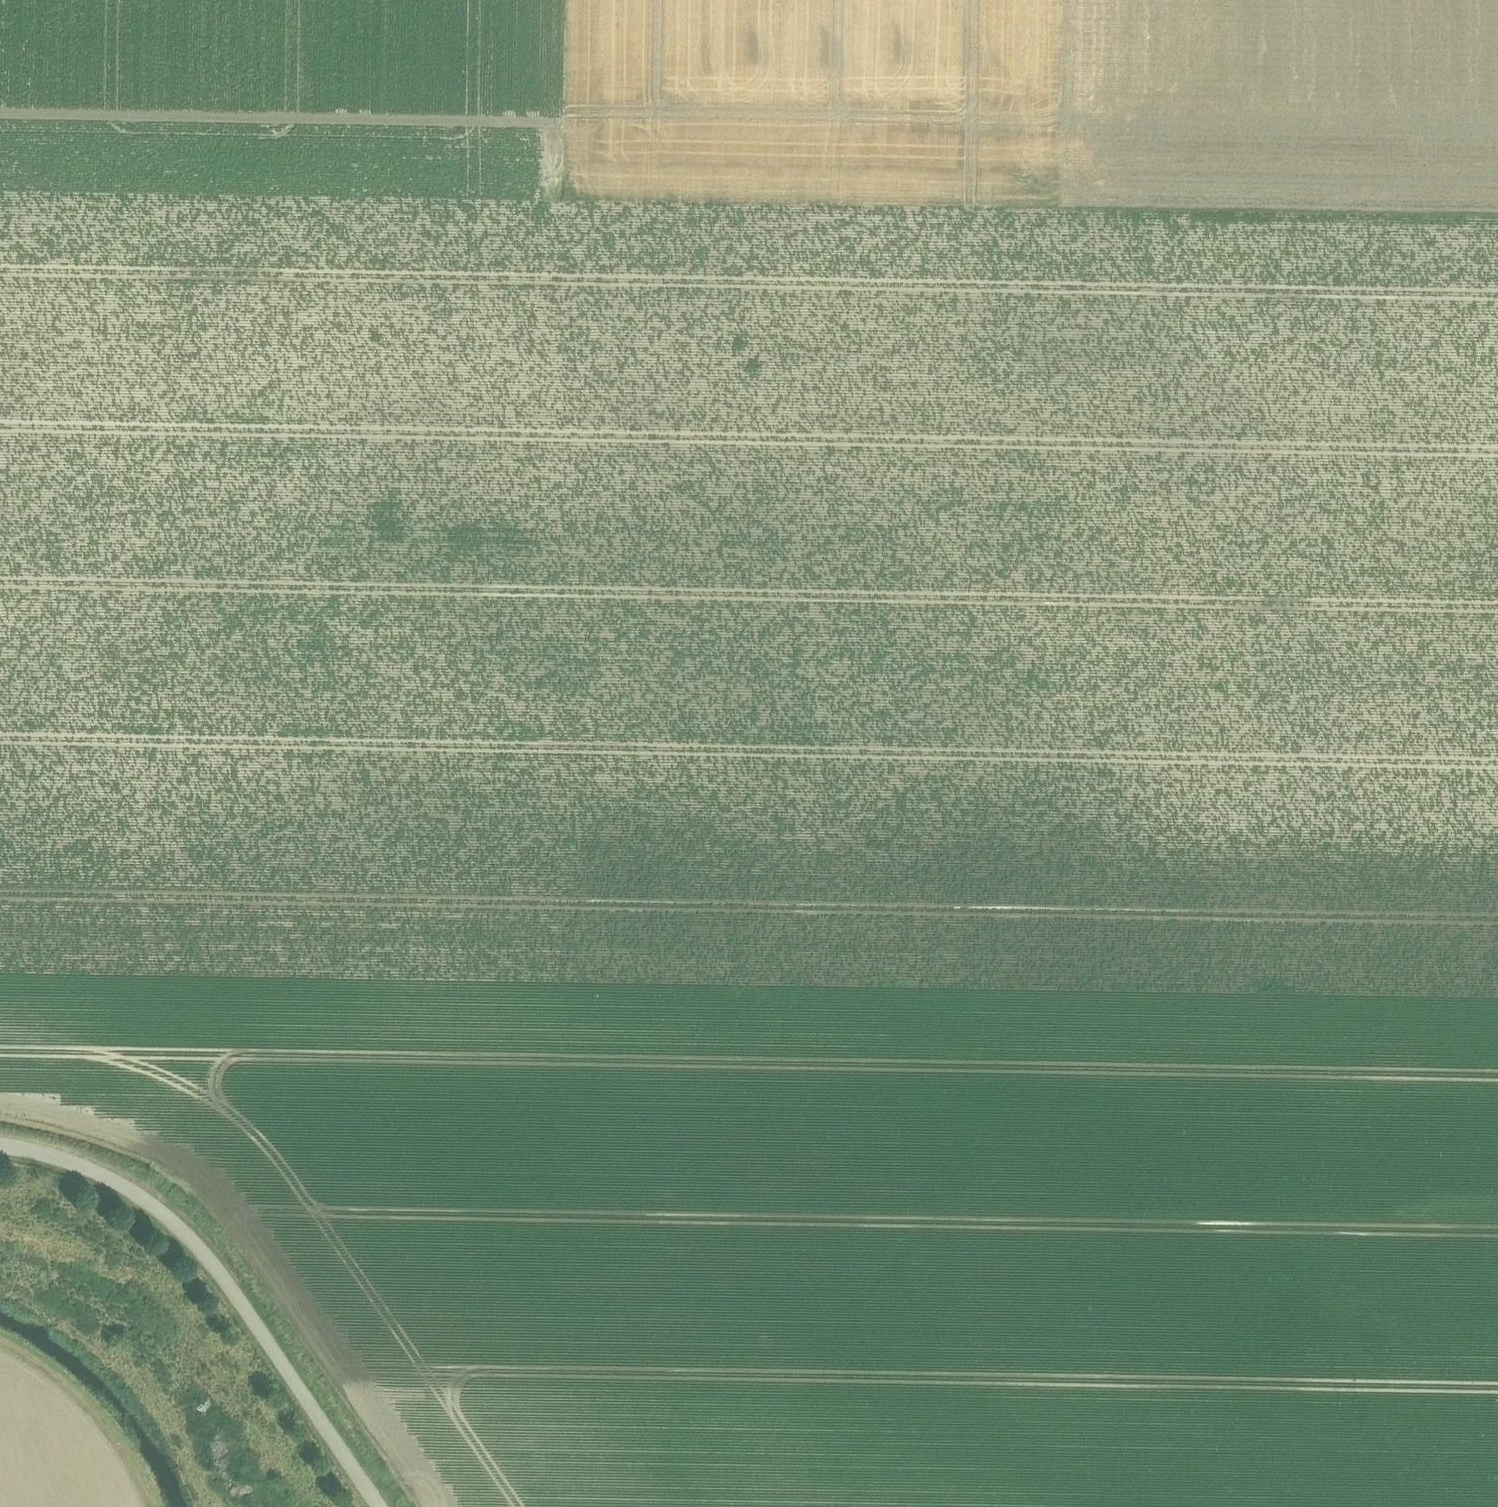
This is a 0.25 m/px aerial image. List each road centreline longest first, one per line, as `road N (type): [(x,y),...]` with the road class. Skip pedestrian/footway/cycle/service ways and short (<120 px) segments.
road 1 (unclassified): [(389,1506),(214,1255),(150,1189),(65,1152),(0,1142)]

